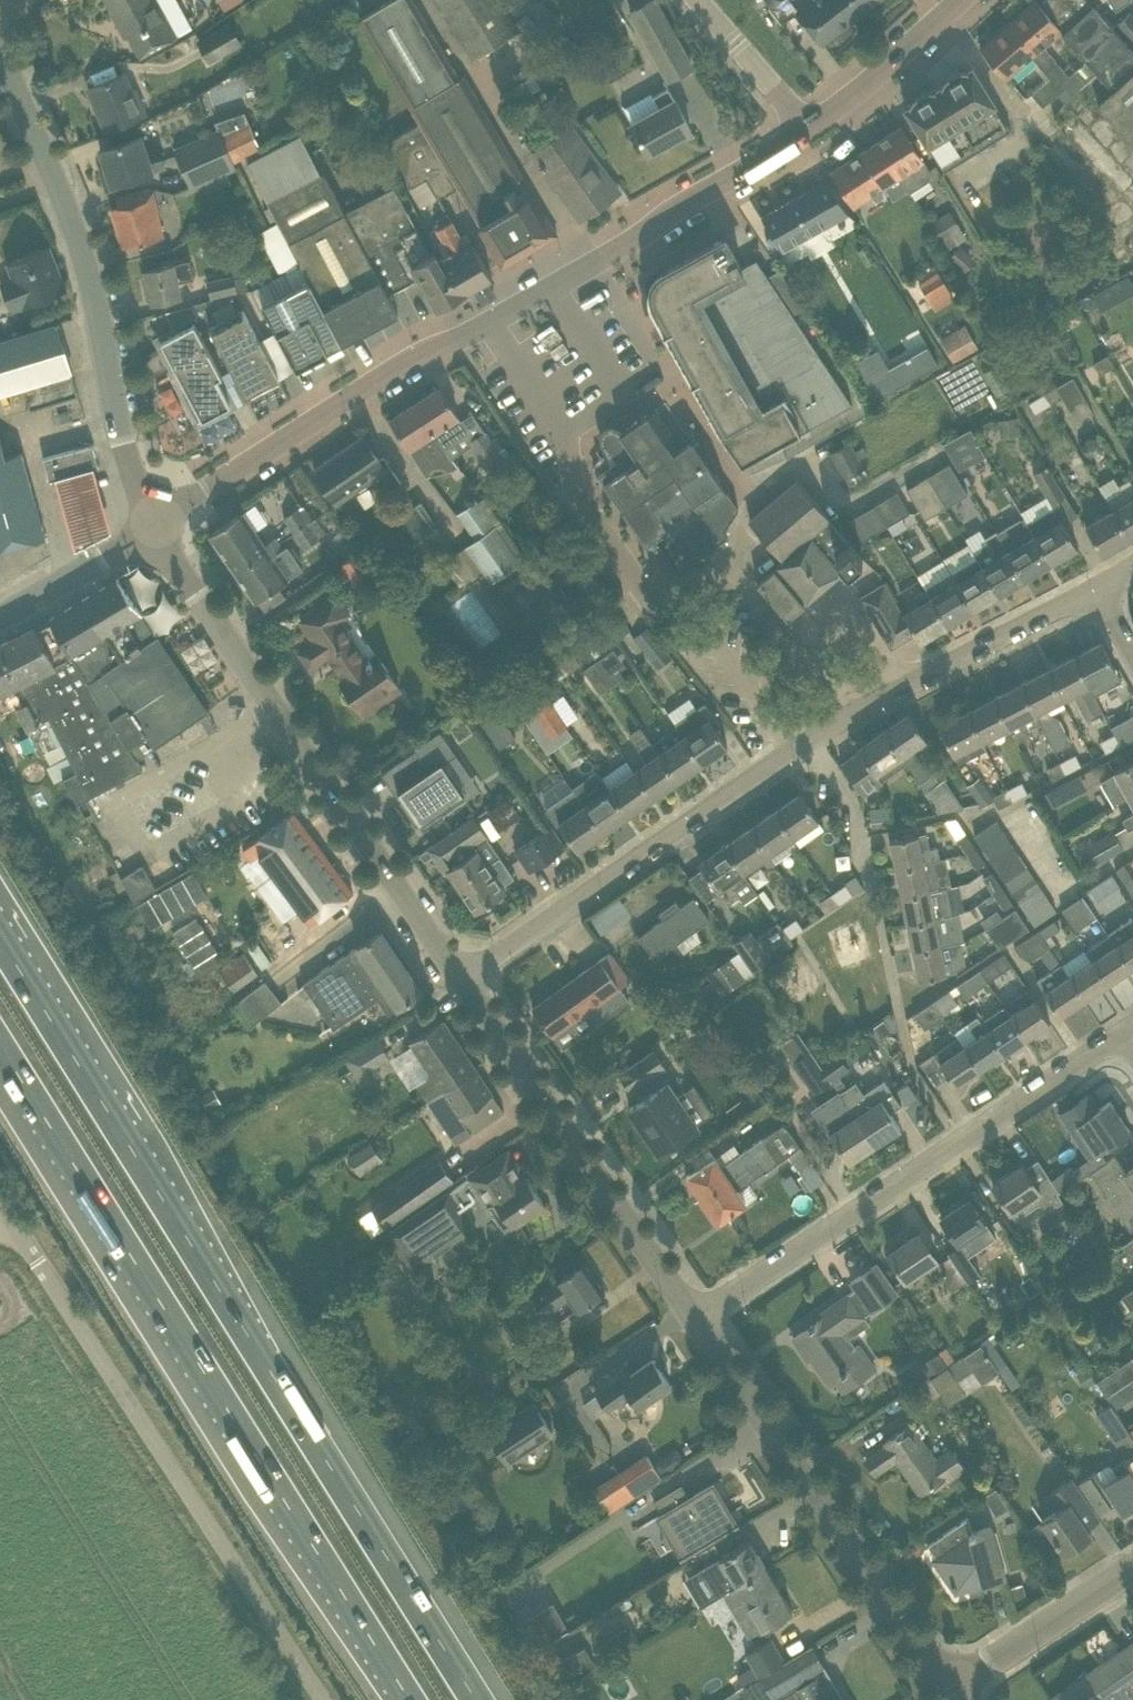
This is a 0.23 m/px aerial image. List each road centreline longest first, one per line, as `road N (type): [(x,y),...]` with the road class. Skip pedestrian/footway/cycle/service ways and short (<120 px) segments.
road 1 (motorway): [(477,1699),(0,940)]
road 2 (motorway): [(0,1046),(411,1699)]
road 3 (residential): [(157,535),(367,387),(804,127)]
road 4 (unclassified): [(322,1699),(15,1226)]
road 5 (unclassified): [(461,980),(157,535)]
road 6 (residential): [(701,1316),(1126,1036)]
road 7 (residential): [(157,535),(125,448),(71,225),(0,57)]
road 8 (unclassified): [(955,1679),(701,1316)]
road 9 (residential): [(461,980),(805,741)]
road 10 (unclassified): [(701,1316),(461,980)]
road 11 (residential): [(805,741),(1095,587)]
road 12 (residential): [(955,1679),(1132,1565)]
road 13 (residential): [(804,127),(953,0)]
road 14 (unclassified): [(0,621),(157,535)]
road 15 (unclassified): [(804,127),(701,0)]

